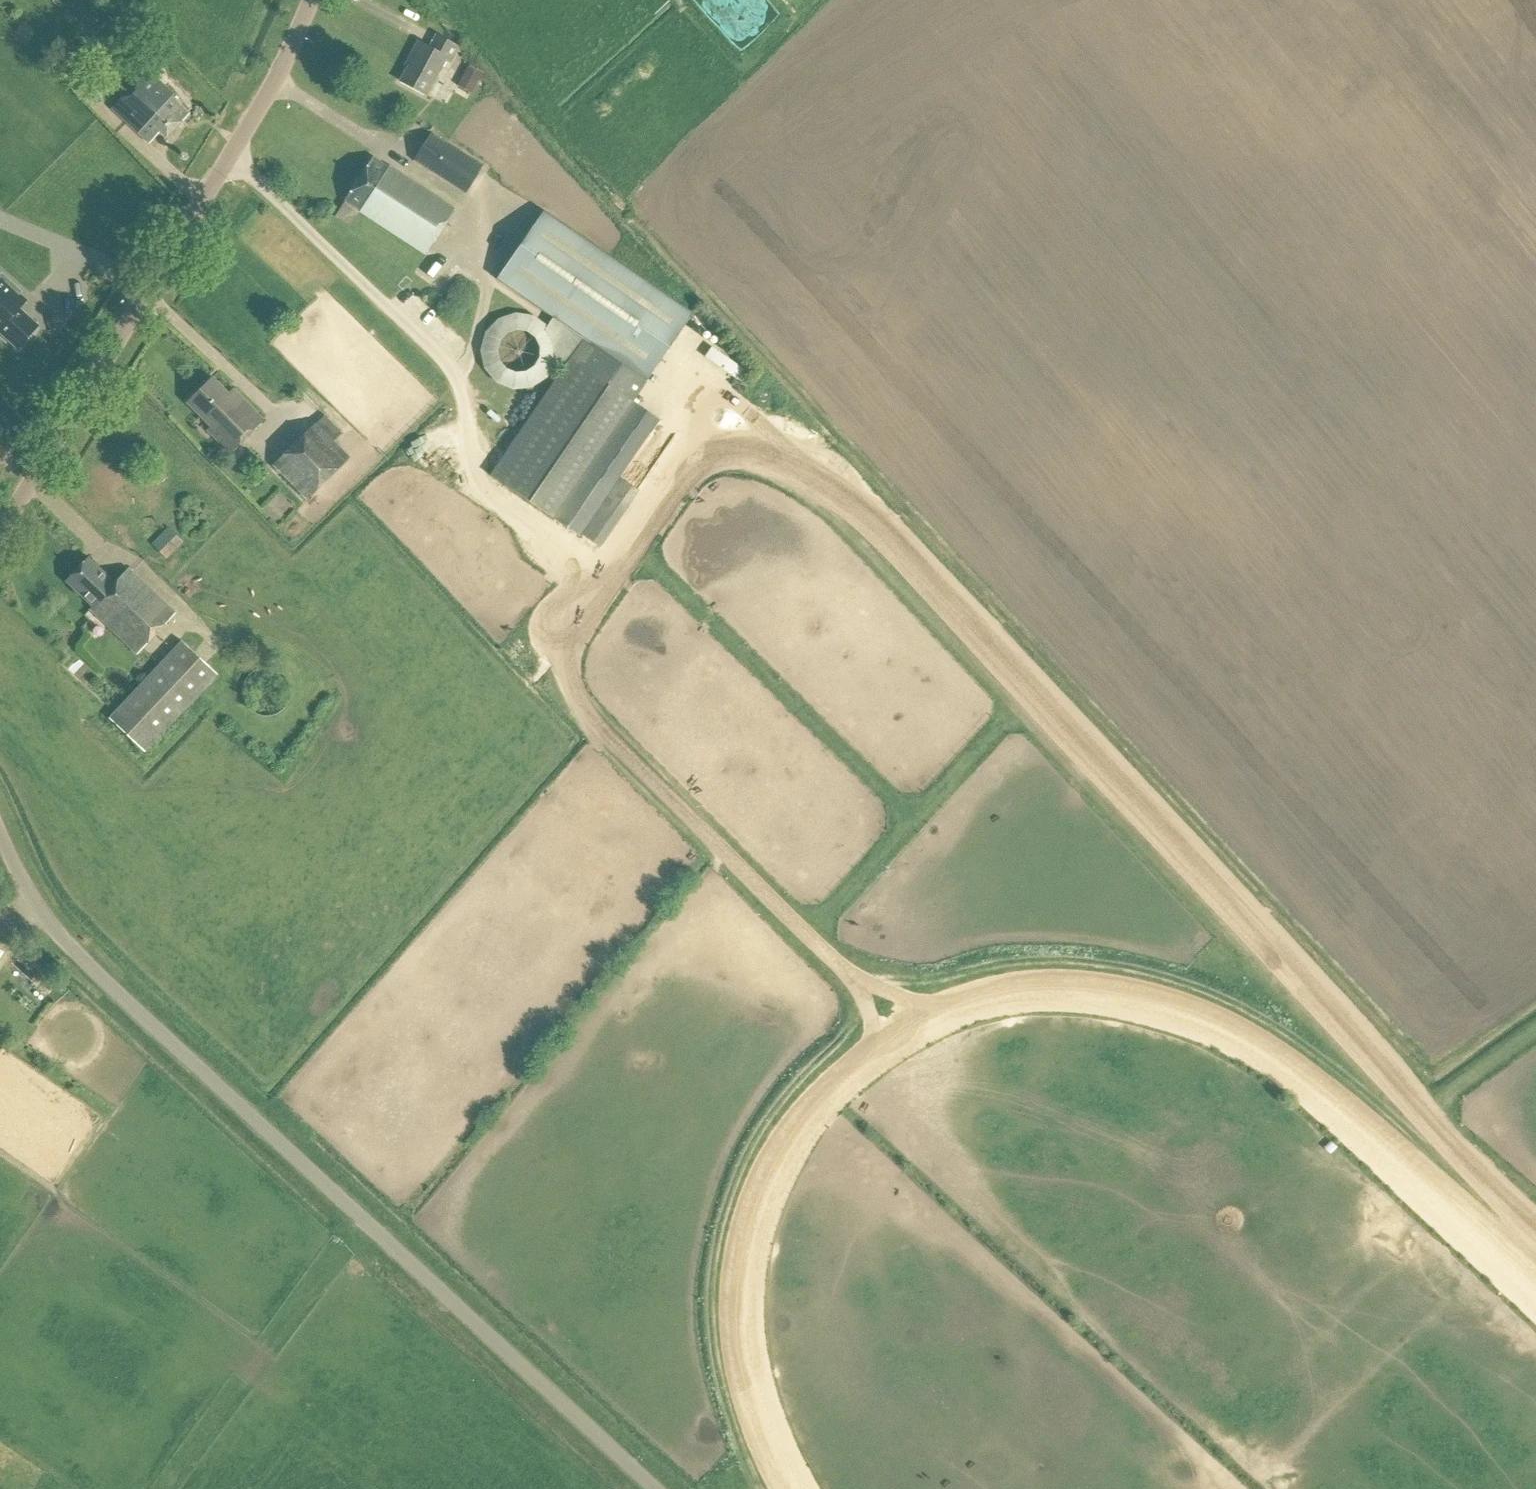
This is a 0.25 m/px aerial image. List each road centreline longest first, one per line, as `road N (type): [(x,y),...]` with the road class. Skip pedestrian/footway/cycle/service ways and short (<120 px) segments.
road 1 (unclassified): [(657,1488),(67,944),(35,904),(0,834)]
road 2 (unclassified): [(312,0),(274,84),(0,537)]

